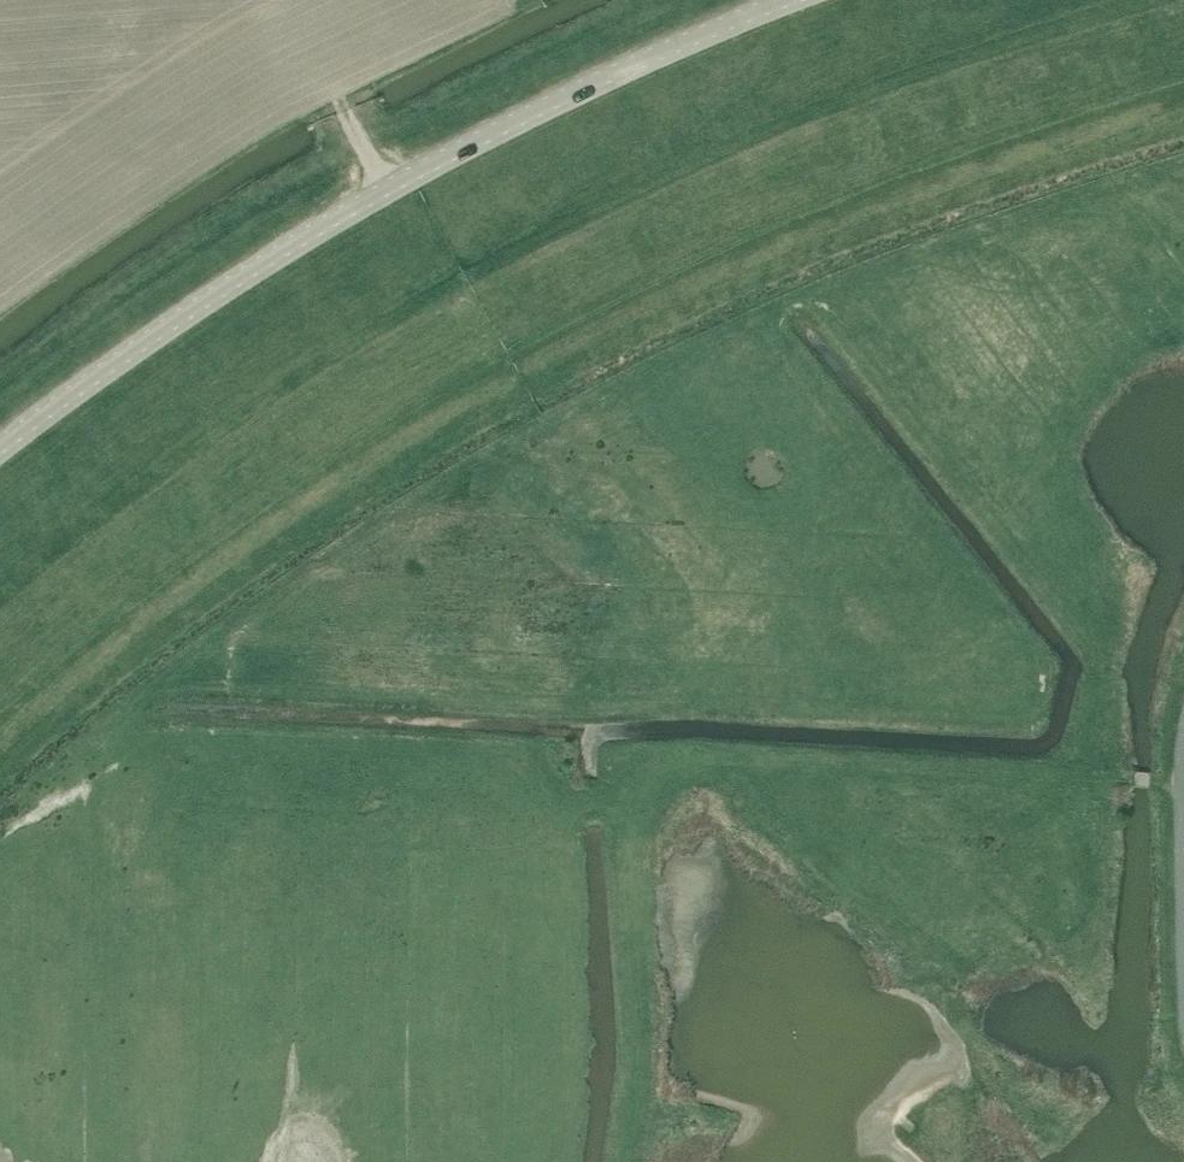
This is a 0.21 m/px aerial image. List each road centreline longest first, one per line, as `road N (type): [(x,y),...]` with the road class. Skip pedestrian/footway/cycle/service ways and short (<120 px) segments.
road 1 (tertiary): [(0,449),(226,287),(372,198),(532,113),(787,0)]

